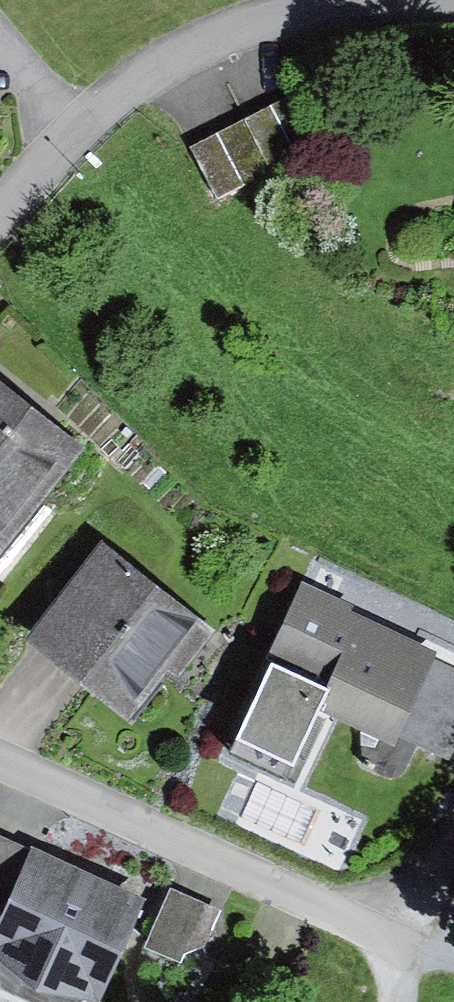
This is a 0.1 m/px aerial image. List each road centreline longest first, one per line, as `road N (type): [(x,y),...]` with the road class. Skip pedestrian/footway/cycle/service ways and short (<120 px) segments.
road 1 (residential): [(0,757),(392,938)]
road 2 (residential): [(76,129),(142,79),(213,41),(294,7),(336,0)]
road 3 (residential): [(0,35),(76,129)]

